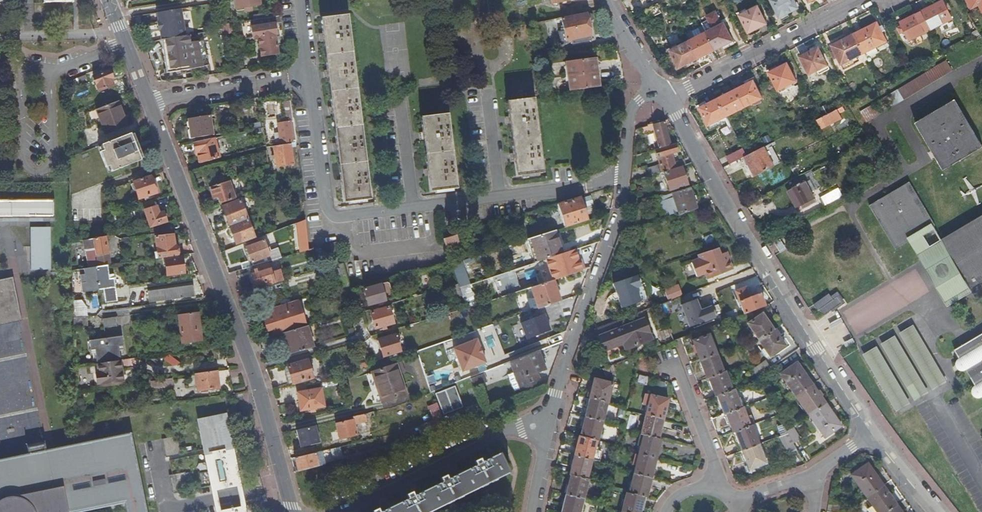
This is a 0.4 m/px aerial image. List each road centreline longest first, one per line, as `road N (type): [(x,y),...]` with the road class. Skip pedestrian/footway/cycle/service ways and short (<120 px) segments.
road 1 (tertiary): [(292,511),(253,369),(146,101)]
road 2 (residential): [(668,99),(872,434)]
road 3 (residential): [(547,426),(621,209),(625,174)]
road 4 (residential): [(547,426),(485,441),(336,511)]
road 5 (residential): [(308,76),(330,216),(413,209)]
road 6 (residential): [(668,99),(861,0)]
road 7 (residential): [(308,76),(146,101)]
road 8 (residential): [(673,361),(714,461),(717,491)]
road 9 (residential): [(499,197),(625,174)]

